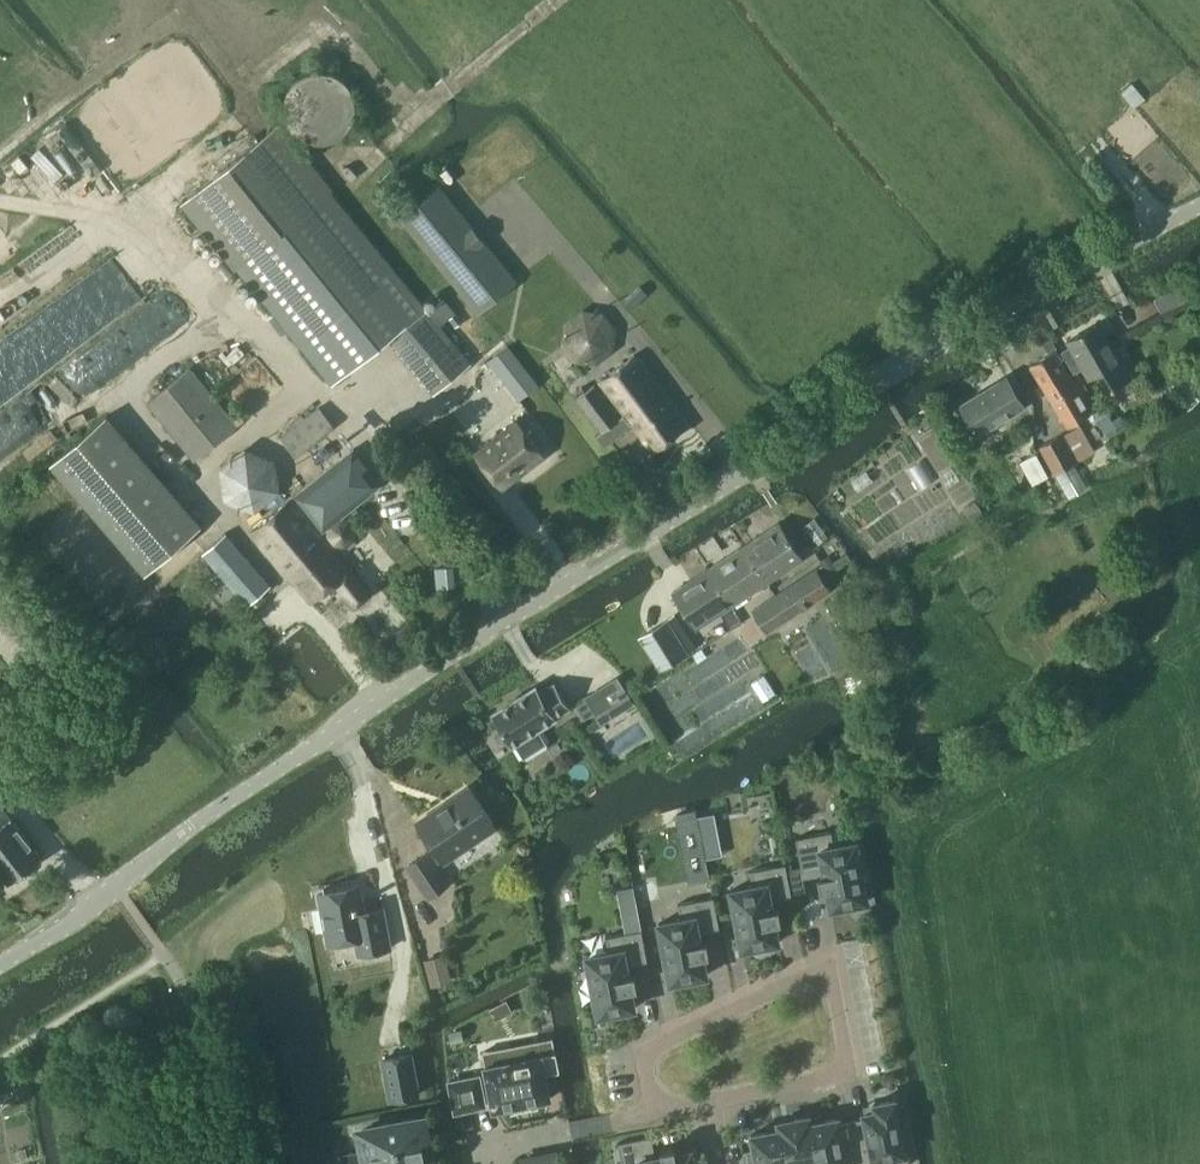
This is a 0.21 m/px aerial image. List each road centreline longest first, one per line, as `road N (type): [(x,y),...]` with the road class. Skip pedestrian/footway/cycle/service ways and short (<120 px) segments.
road 1 (unclassified): [(0,964),(192,826),(511,616),(906,367),(1199,205)]
road 2 (track): [(511,616),(340,404),(205,271),(87,213),(0,199)]
road 3 (residential): [(712,1104),(858,1077),(838,962),(644,1053),(655,1115)]
road 4 (residential): [(497,1163),(496,1145),(655,1115)]

